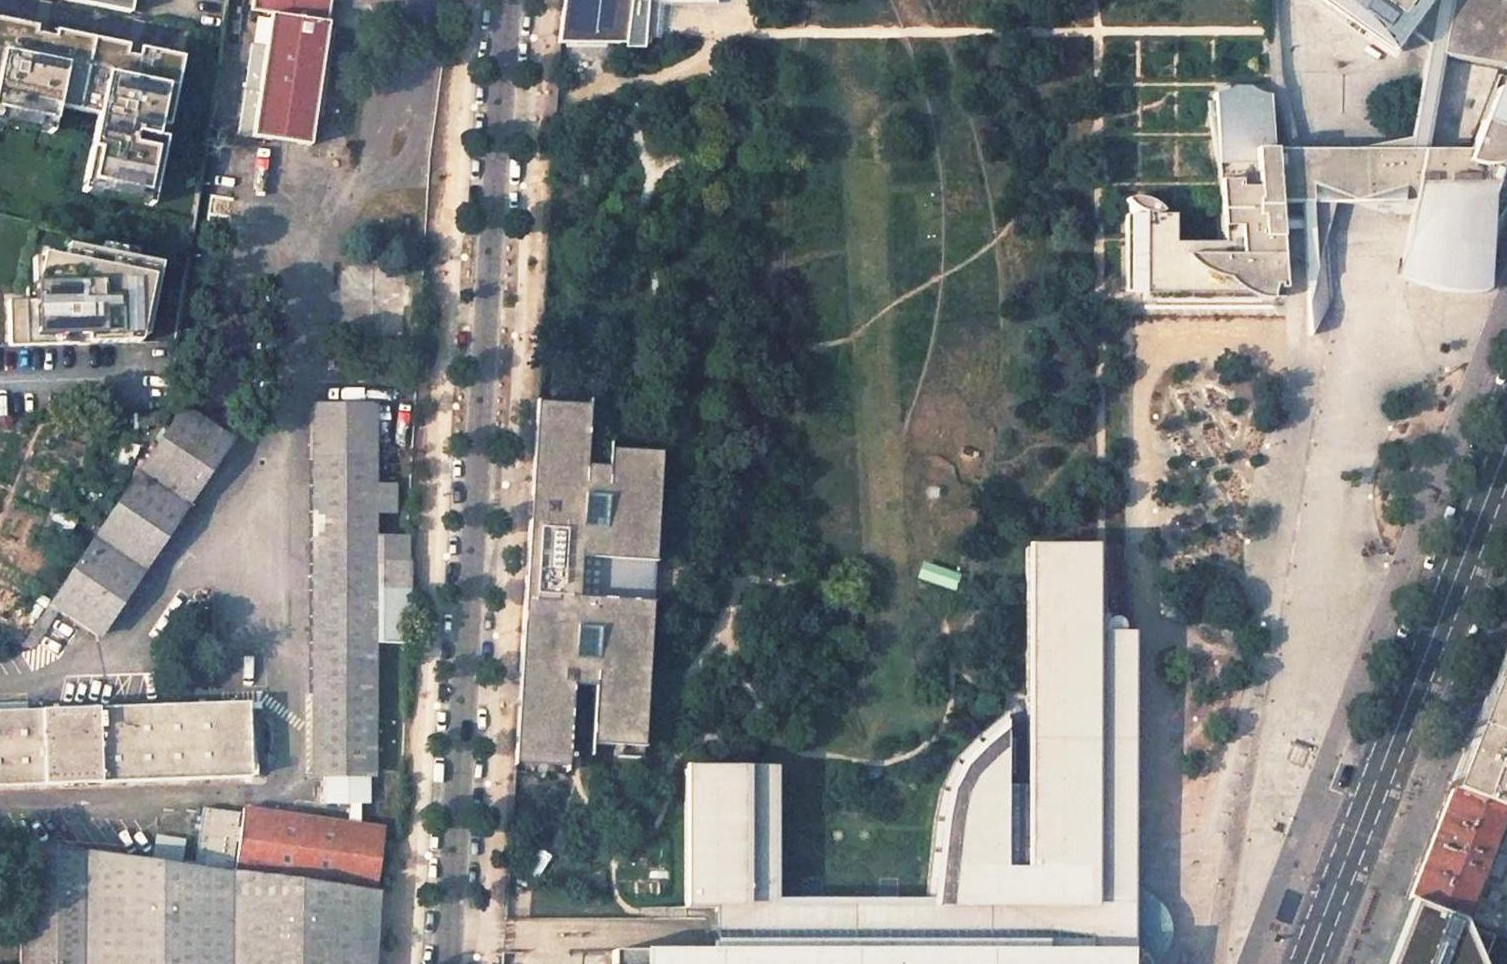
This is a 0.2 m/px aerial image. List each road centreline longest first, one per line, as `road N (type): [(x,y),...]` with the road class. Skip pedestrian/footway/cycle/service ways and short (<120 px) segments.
road 1 (residential): [(446,963),(511,0)]
road 2 (secondary): [(1308,963),(1506,455)]
road 3 (residential): [(0,382),(138,377)]

